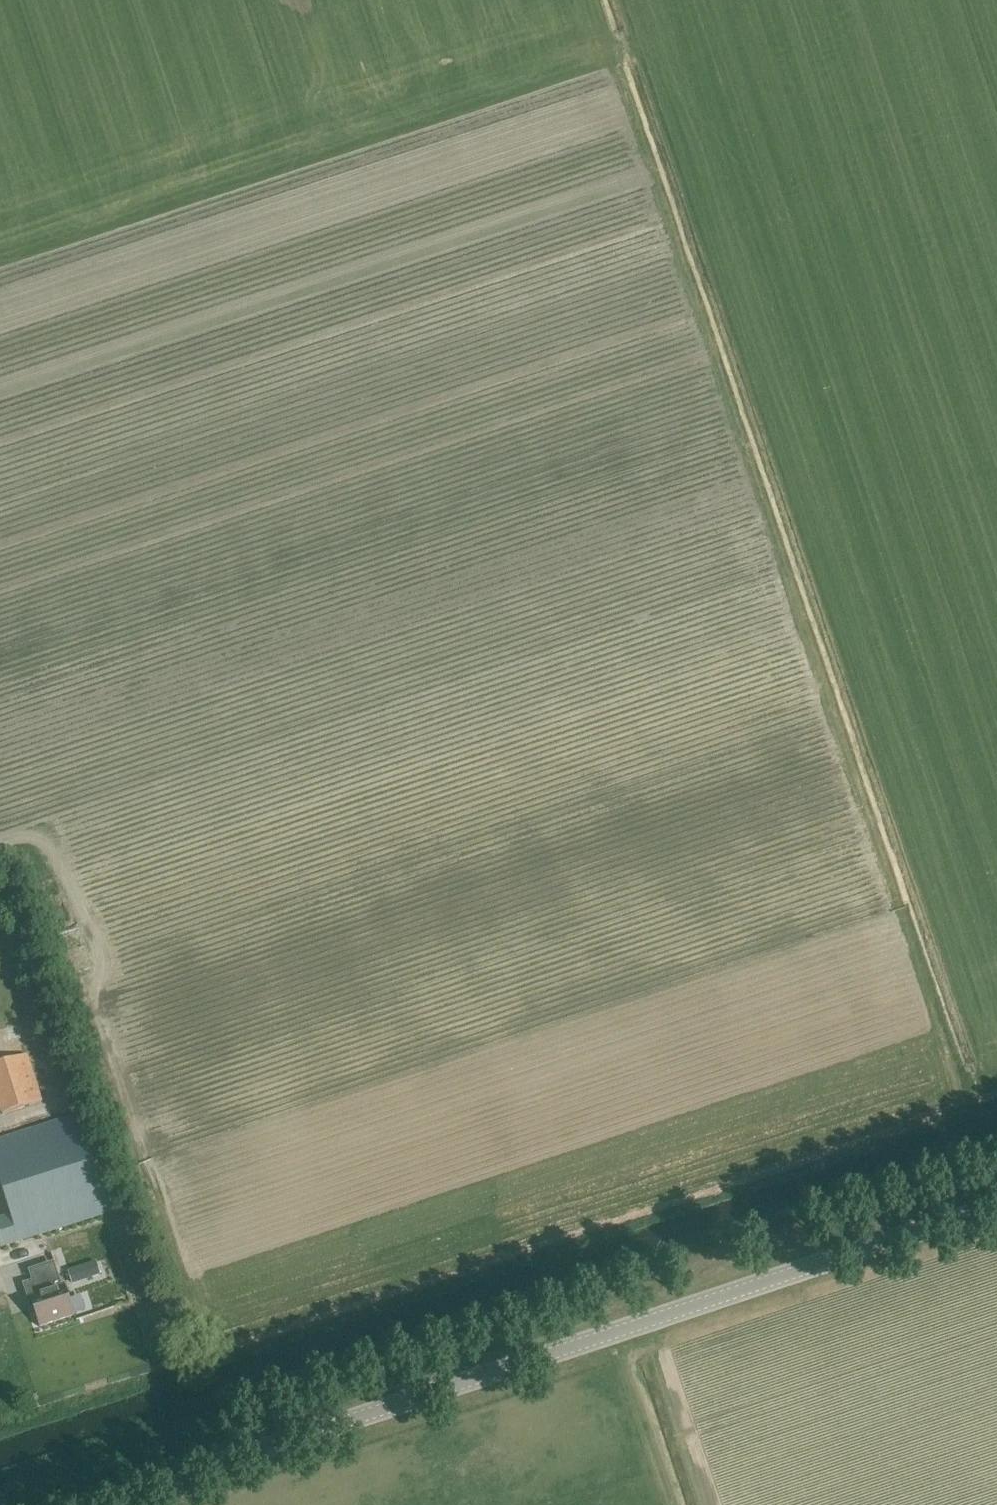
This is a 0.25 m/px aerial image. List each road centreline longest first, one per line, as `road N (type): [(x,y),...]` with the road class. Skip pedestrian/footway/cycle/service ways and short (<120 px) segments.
road 1 (unclassified): [(95,1504),(996,1205)]

